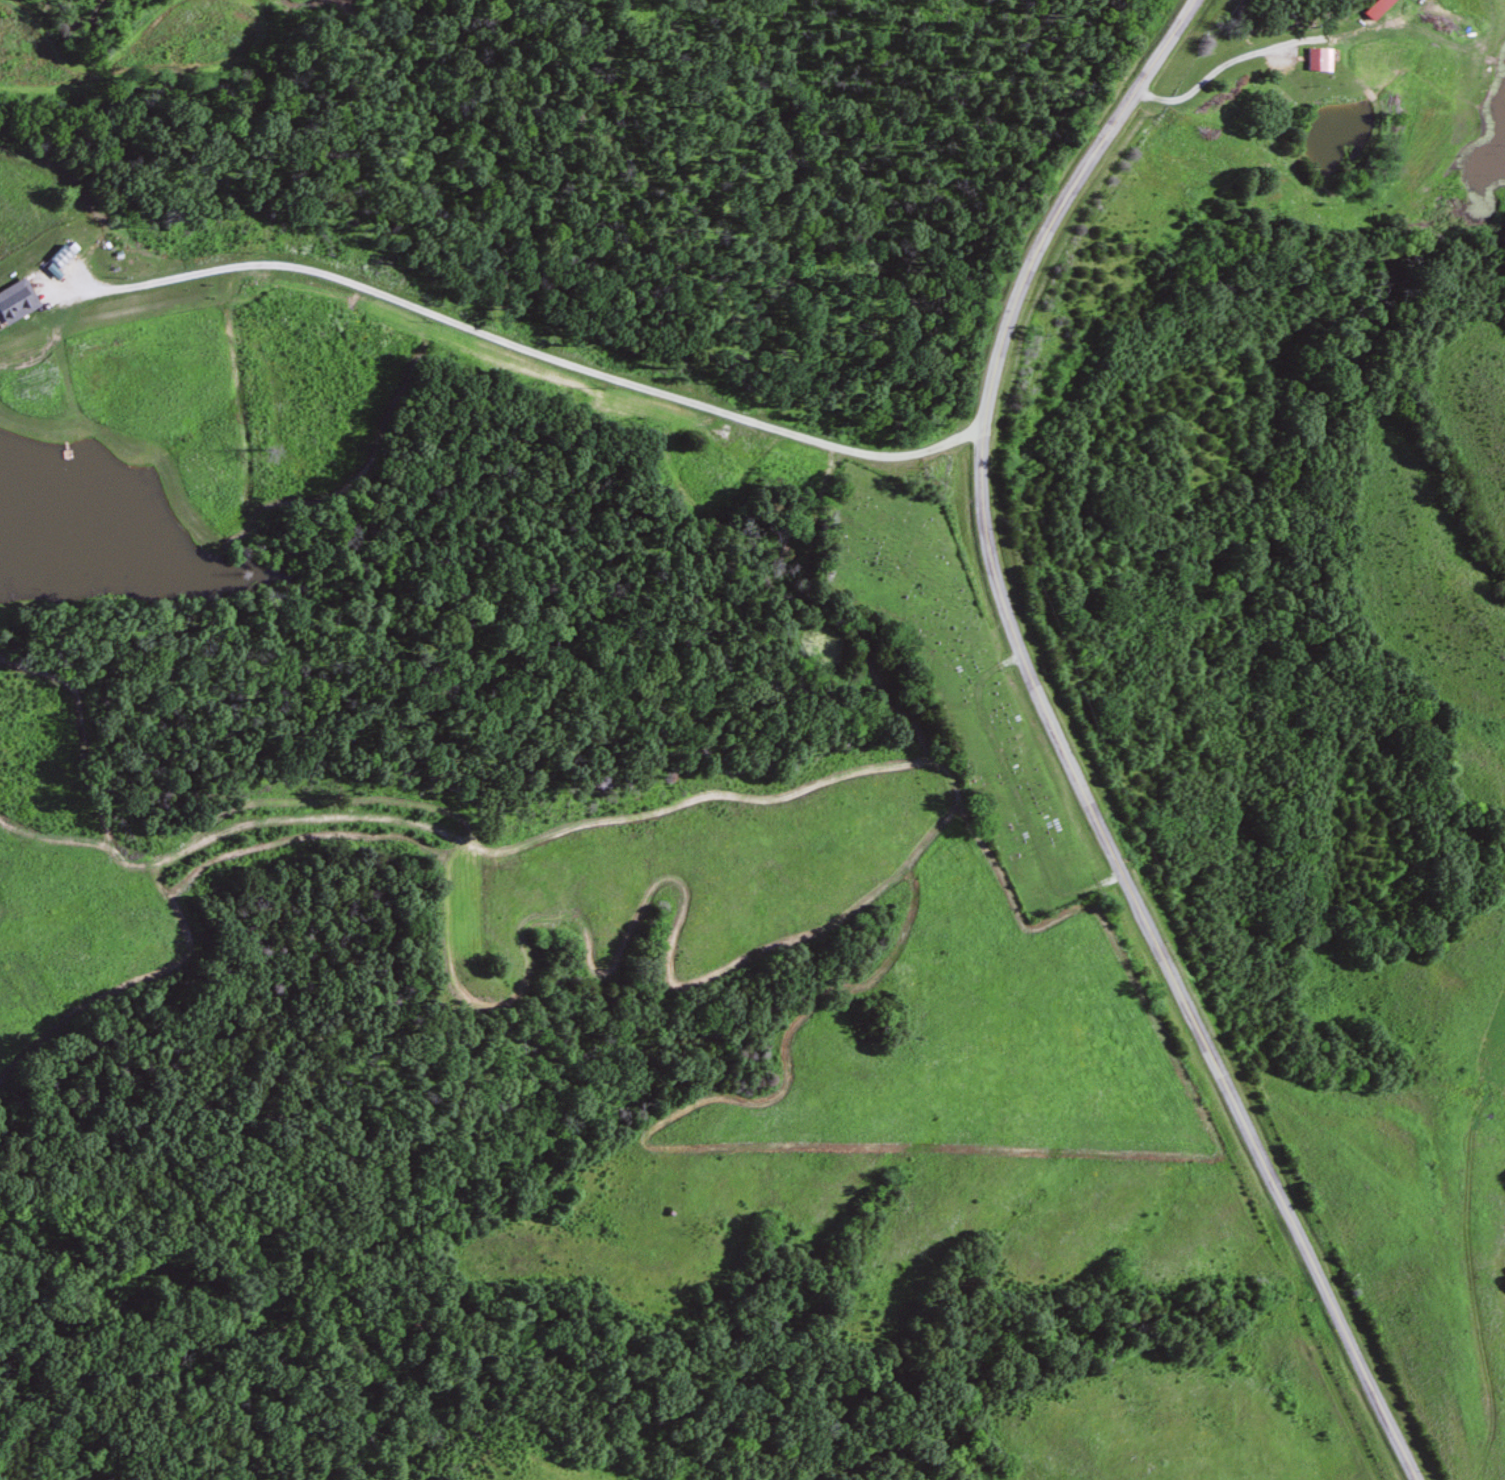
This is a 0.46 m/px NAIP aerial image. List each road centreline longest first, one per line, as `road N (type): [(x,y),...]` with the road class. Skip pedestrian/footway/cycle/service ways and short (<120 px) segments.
road 1 (tertiary): [(1411,1479),(1302,1235),(1069,772),(1017,648),(986,538),(982,432),(1009,314),(1037,249),(1197,0)]
road 2 (residential): [(982,432),(929,457),(864,458),(478,337),(277,264),(68,298),(0,319)]

